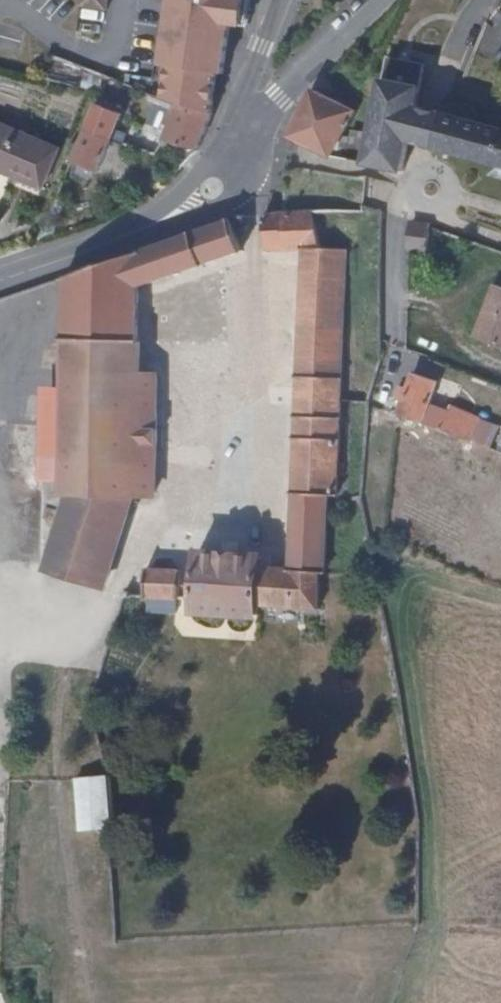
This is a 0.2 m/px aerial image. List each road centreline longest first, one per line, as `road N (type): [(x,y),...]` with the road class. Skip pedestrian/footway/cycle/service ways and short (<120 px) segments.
road 1 (tertiary): [(243,124),(217,182),(176,211),(0,280)]
road 2 (residential): [(415,173),(436,95),(485,0)]
road 3 (tertiary): [(243,124),(381,0)]
road 4 (tertiary): [(281,0),(247,92),(243,124)]

